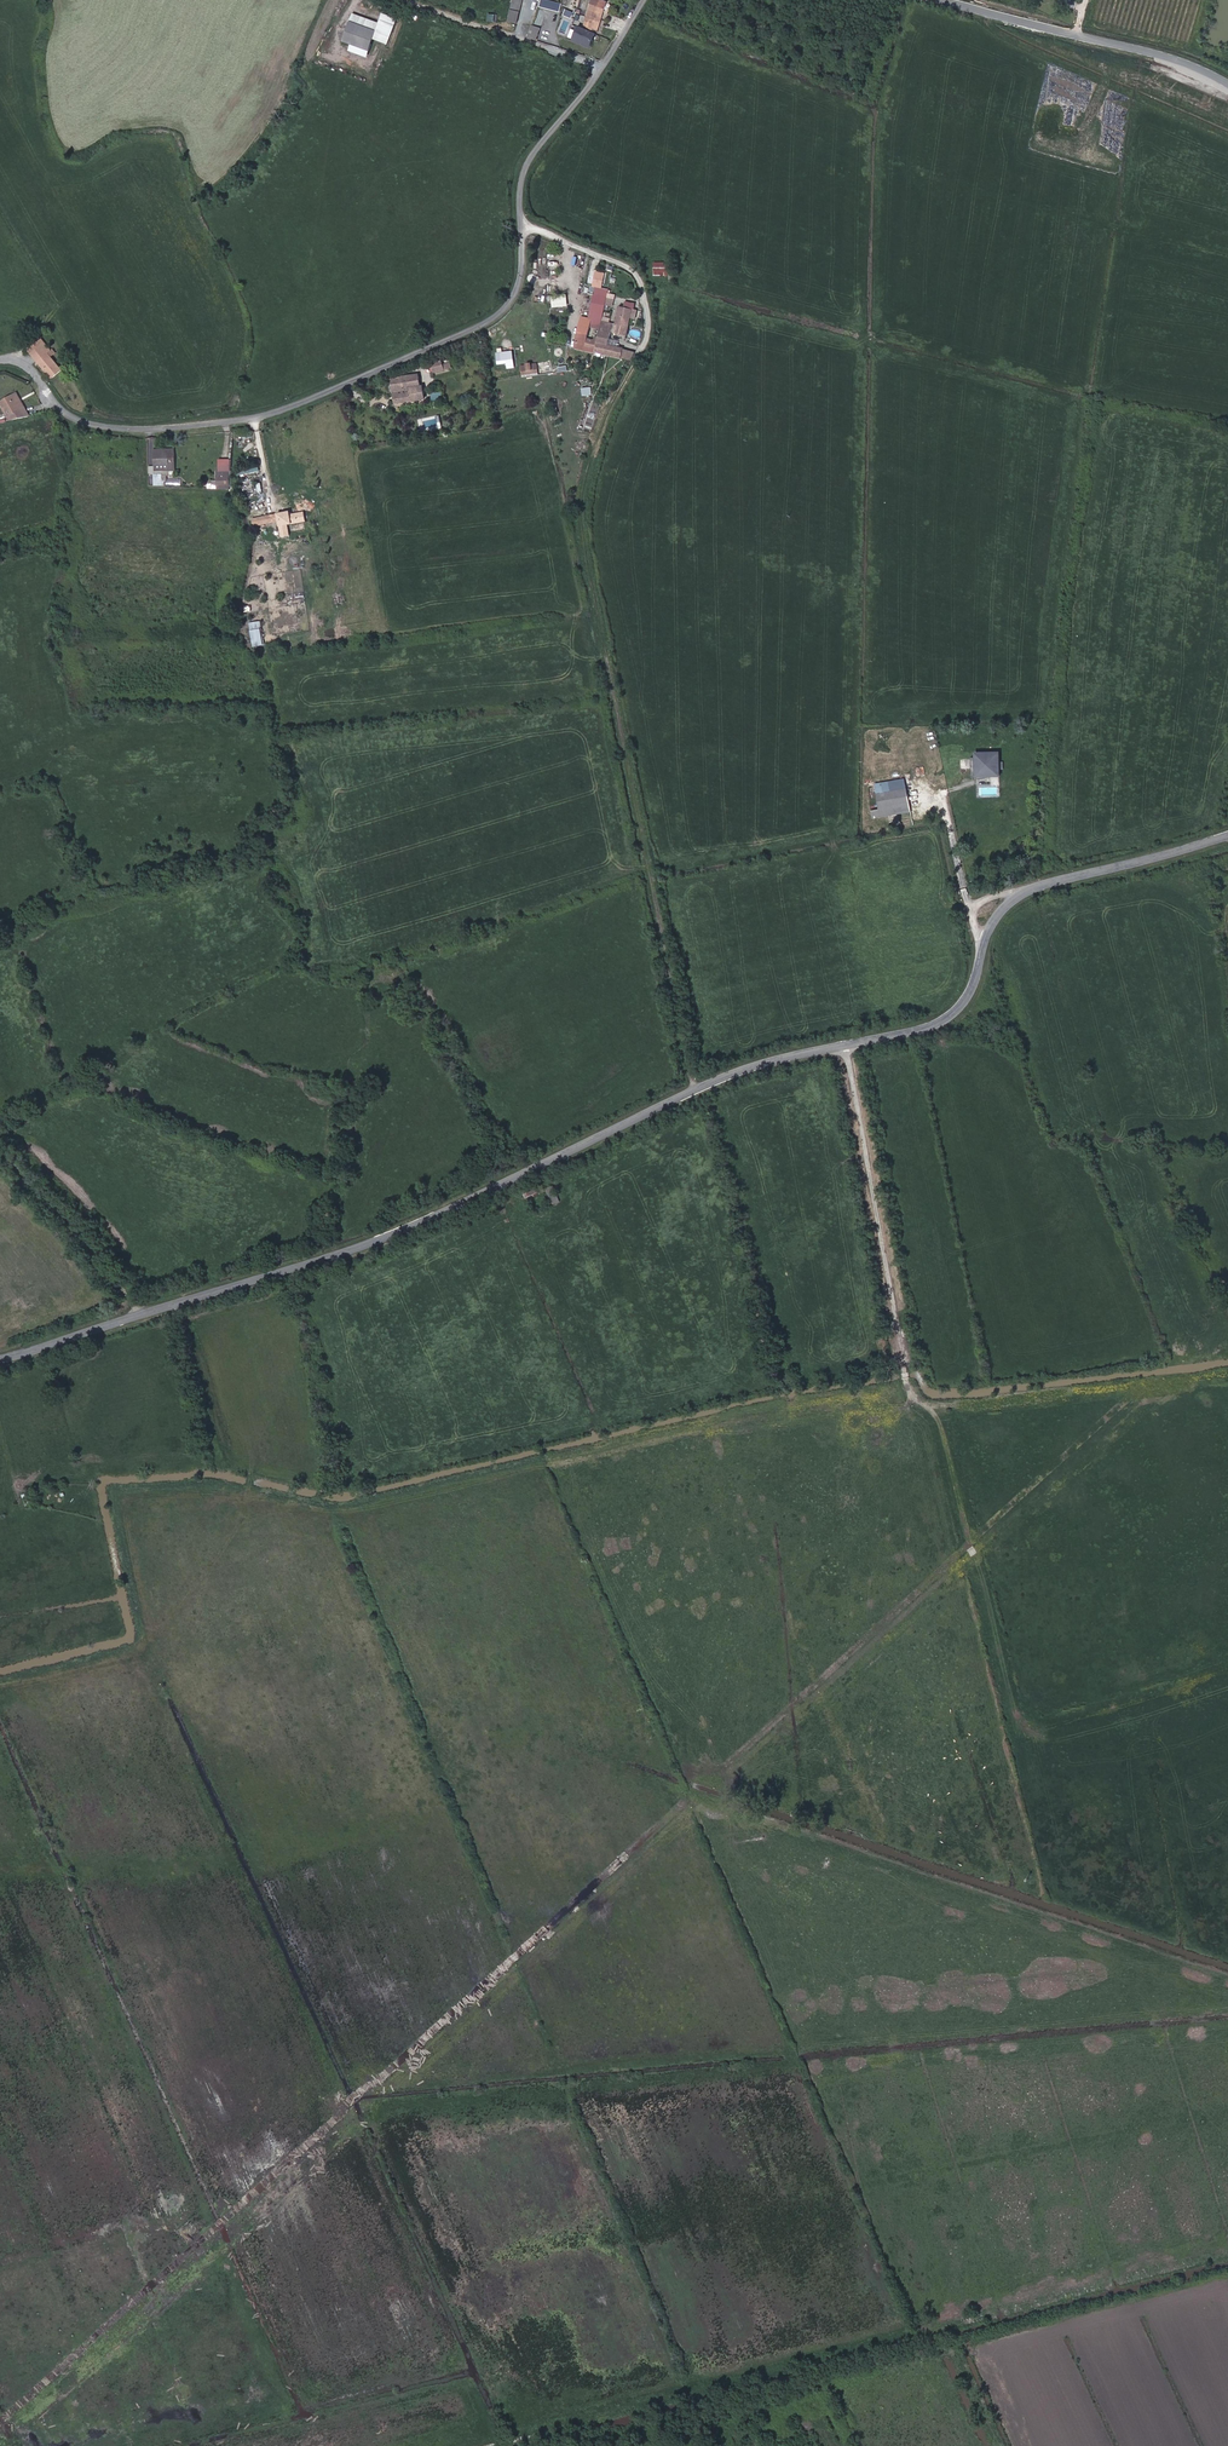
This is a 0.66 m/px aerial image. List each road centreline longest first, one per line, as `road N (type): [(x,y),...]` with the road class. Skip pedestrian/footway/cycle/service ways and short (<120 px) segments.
road 1 (tertiary): [(0,1359),(380,1239),(746,1068),(941,1022),(972,992),(995,920),(1022,894),(1227,837)]
road 2 (residential): [(0,360),(26,364),(76,418),(136,432),(253,418),(498,316),(523,269),(523,159),(603,69)]
road 3 (track): [(690,1091),(580,523),(582,487),(602,428),(638,354)]
road 4 (track): [(844,1046),(905,1360)]
road 5 (tertiary): [(979,0),(1033,32),(1227,117)]
road 6 (unclassified): [(603,69),(408,0)]

